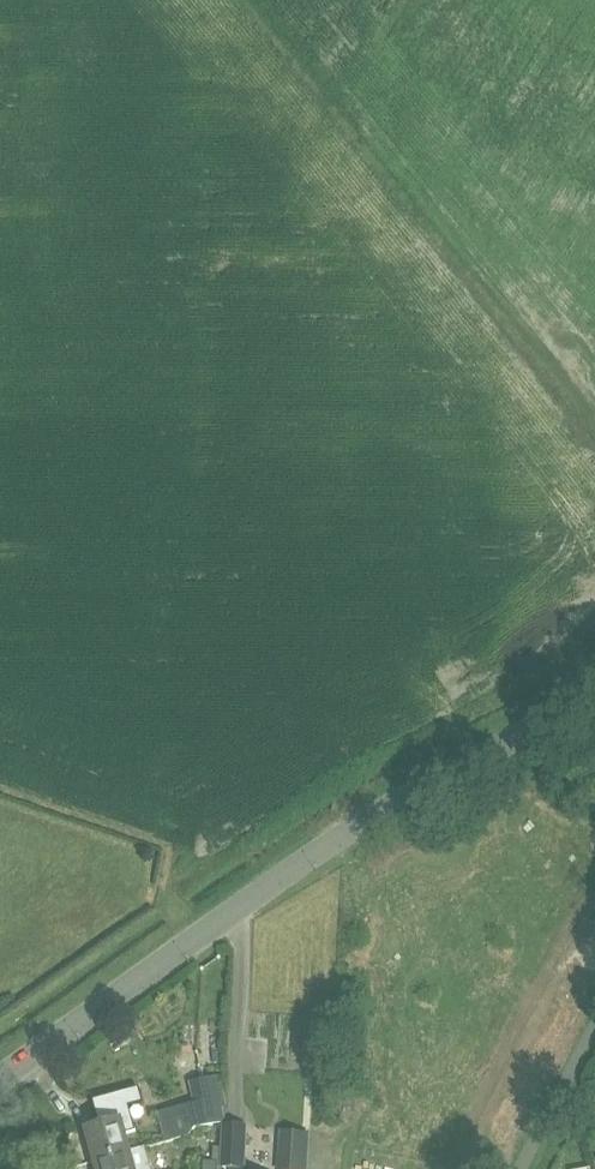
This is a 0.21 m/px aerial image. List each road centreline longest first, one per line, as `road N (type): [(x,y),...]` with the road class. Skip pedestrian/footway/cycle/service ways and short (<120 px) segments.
road 1 (unclassified): [(0,1081),(183,945),(594,685)]

